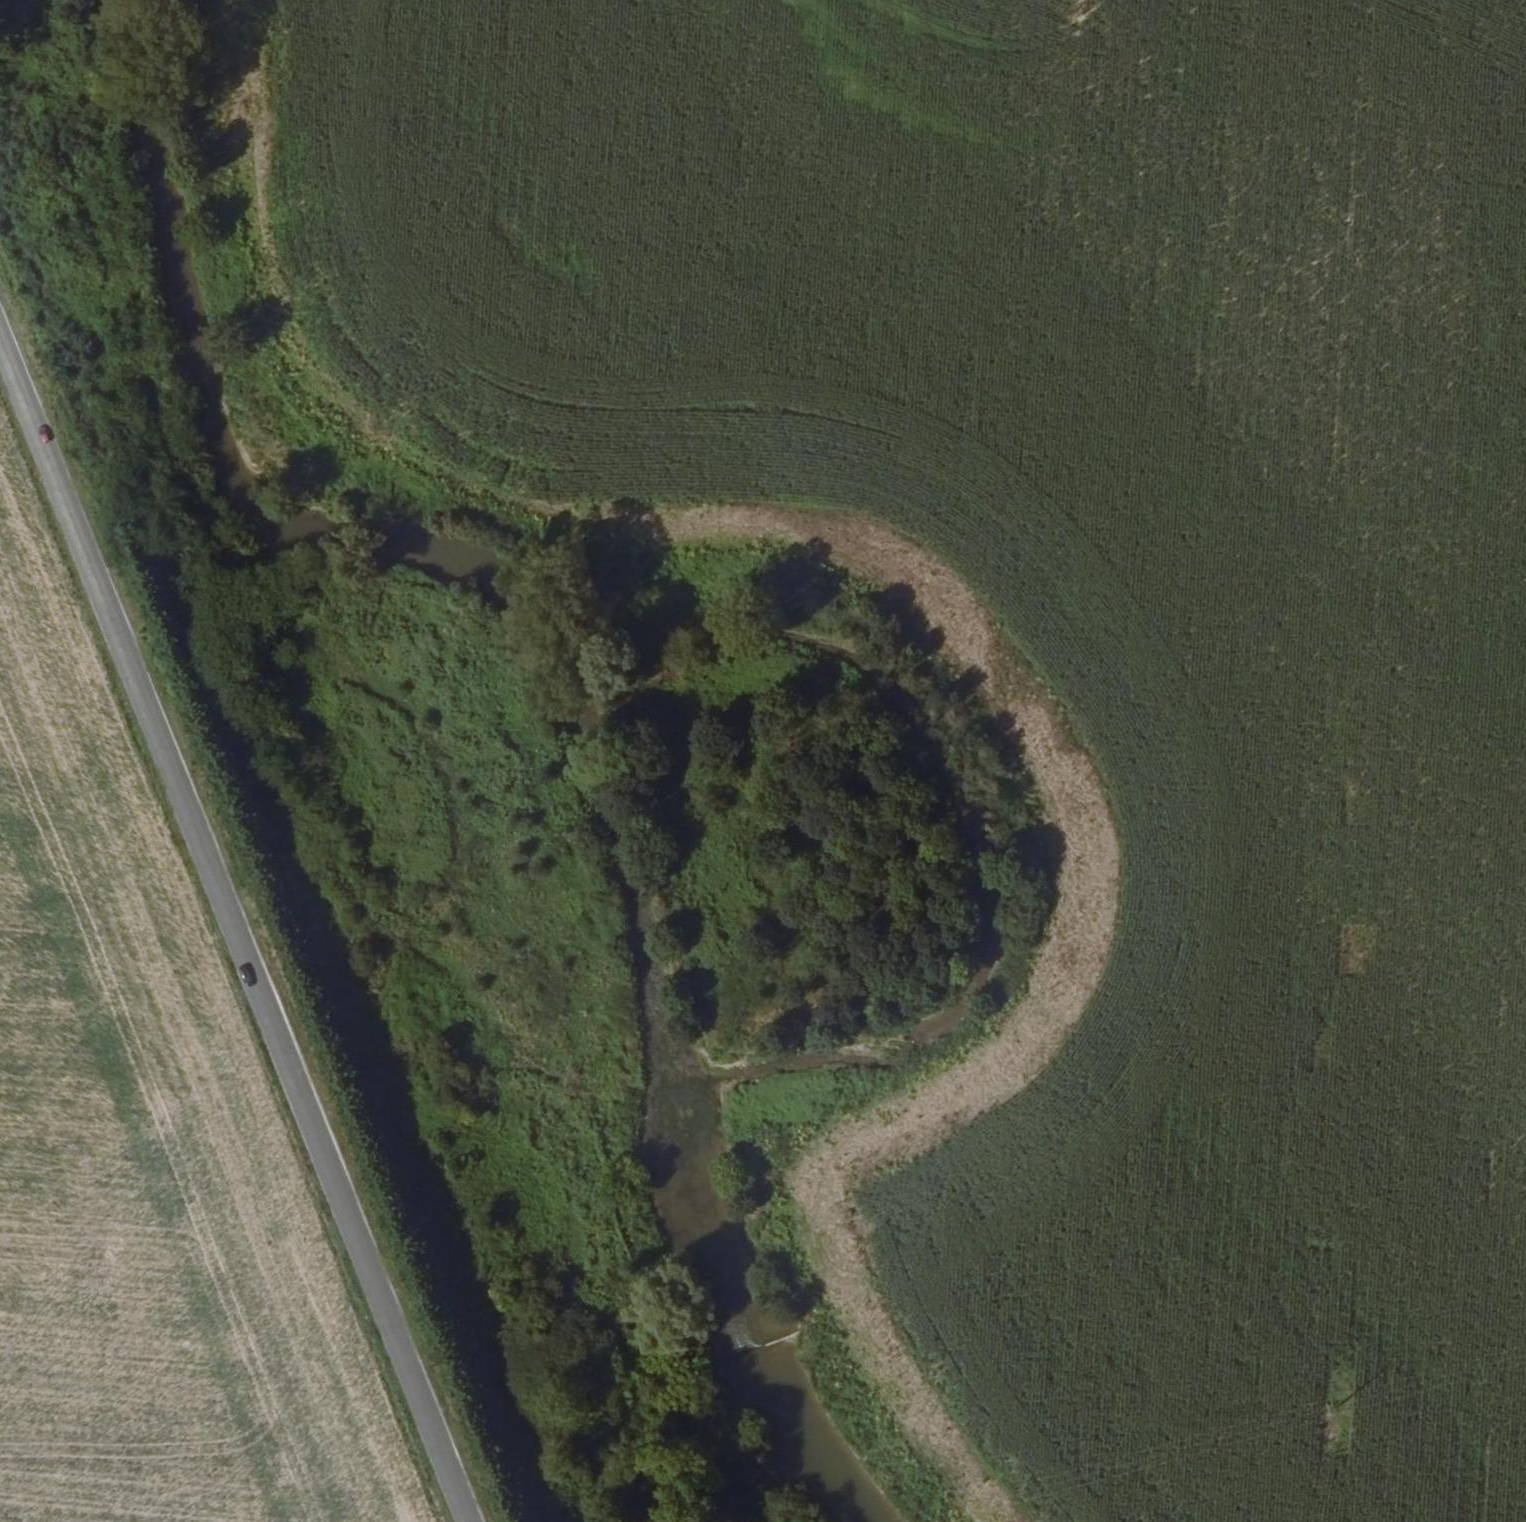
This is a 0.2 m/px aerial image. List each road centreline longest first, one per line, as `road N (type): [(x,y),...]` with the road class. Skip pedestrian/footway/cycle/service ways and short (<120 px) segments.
road 1 (tertiary): [(0,341),(470,1521)]

